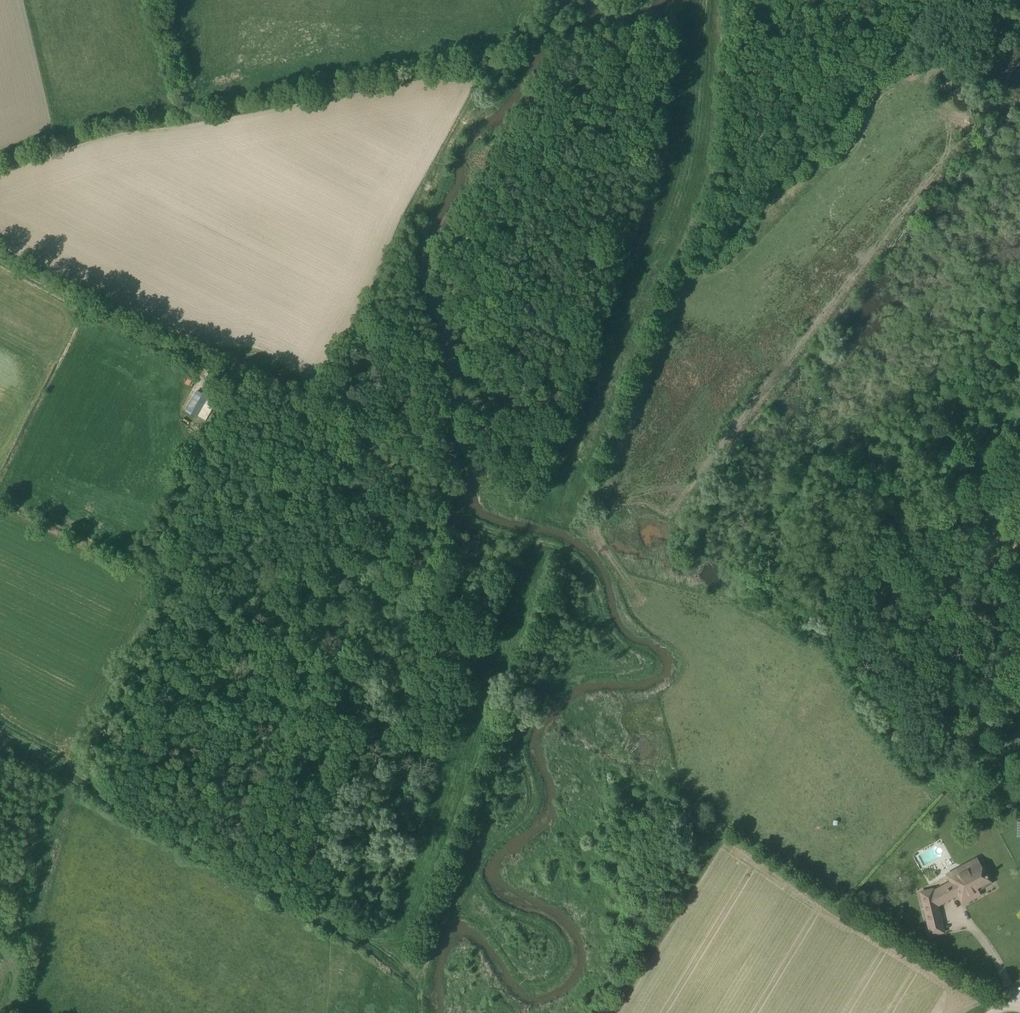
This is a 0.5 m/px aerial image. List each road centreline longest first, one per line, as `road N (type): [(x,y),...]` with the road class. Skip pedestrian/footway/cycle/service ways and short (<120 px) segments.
road 1 (track): [(0,263),(216,373)]
road 2 (track): [(178,115),(51,141),(0,163)]

